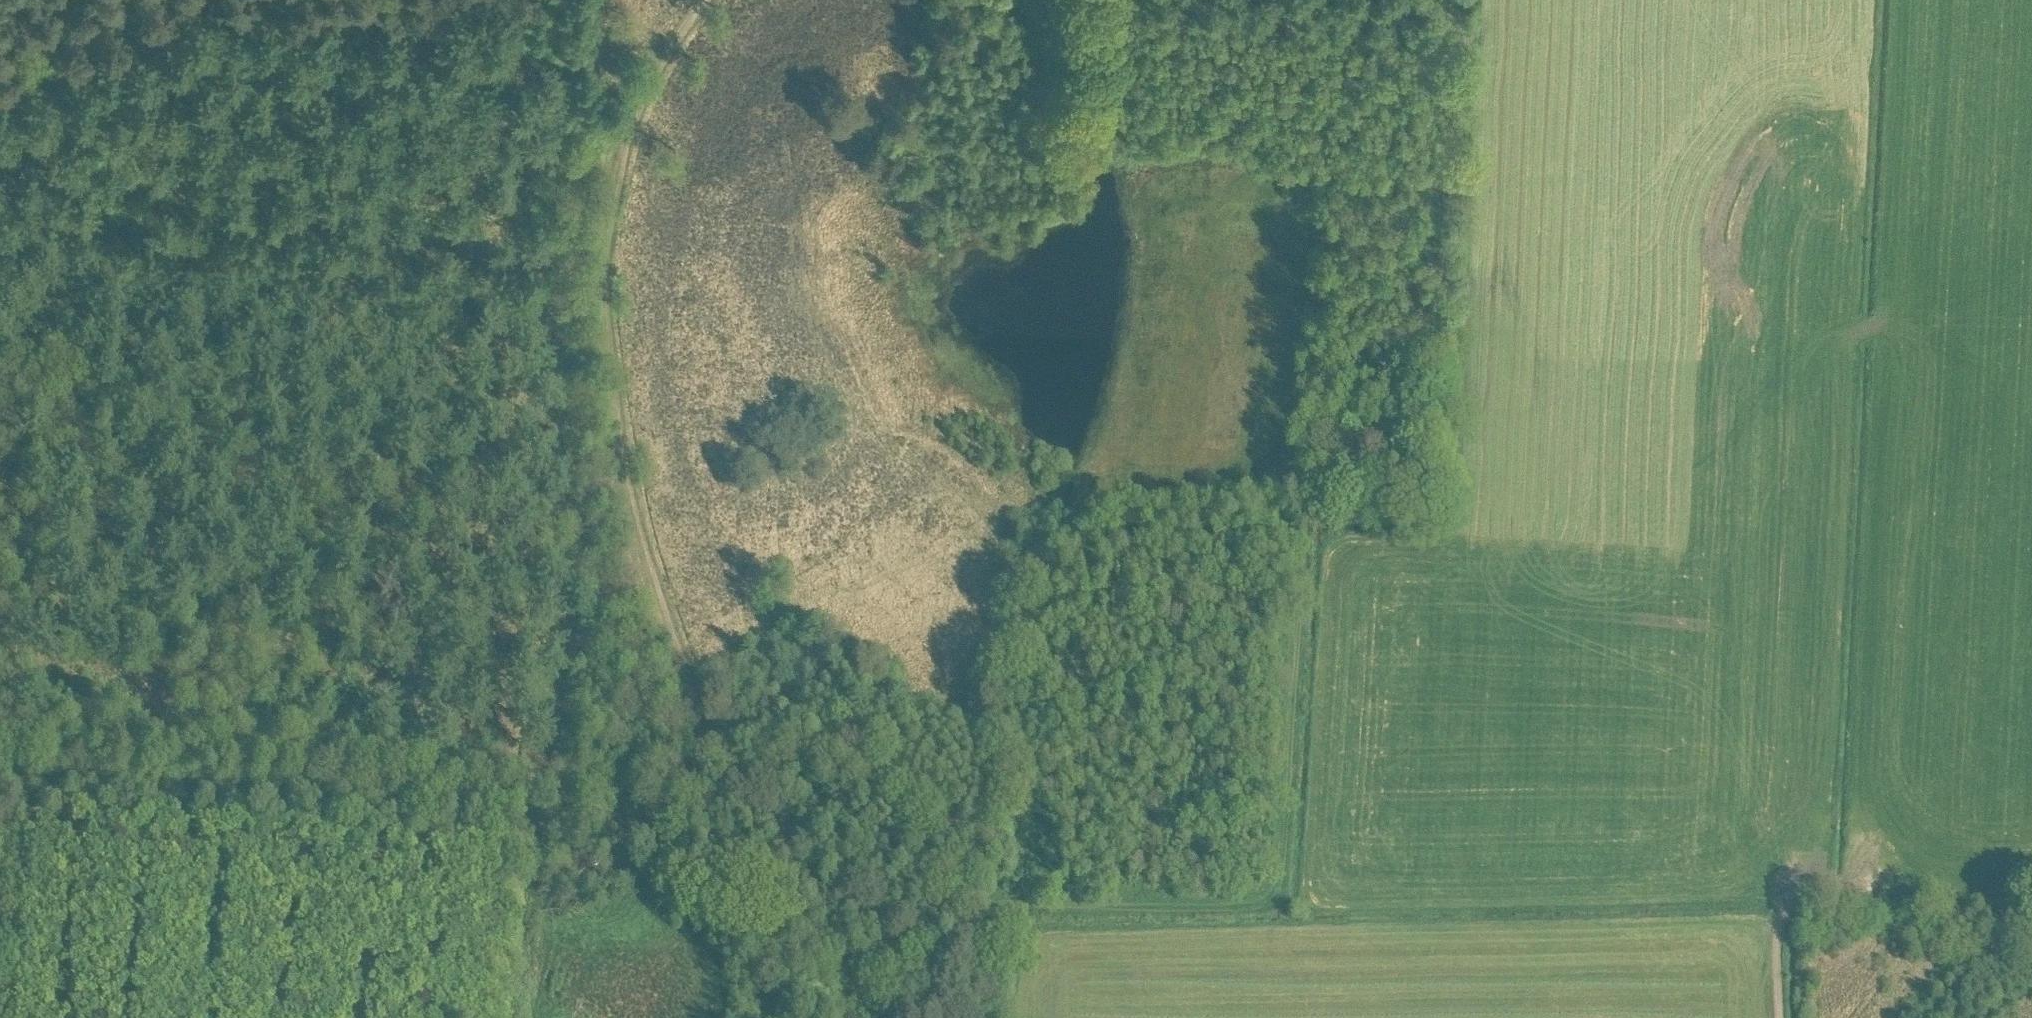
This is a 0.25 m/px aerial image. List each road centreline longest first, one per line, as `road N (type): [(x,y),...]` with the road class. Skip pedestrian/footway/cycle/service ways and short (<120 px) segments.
road 1 (track): [(1447,0),(1423,331),(1410,361),(1338,437),(1314,477),(1285,905),(899,925),(850,913),(799,887),(753,835),(706,744)]
road 2 (track): [(702,0),(642,95),(611,197),(599,287),(633,488),(706,744),(698,797),(655,824),(0,781)]

